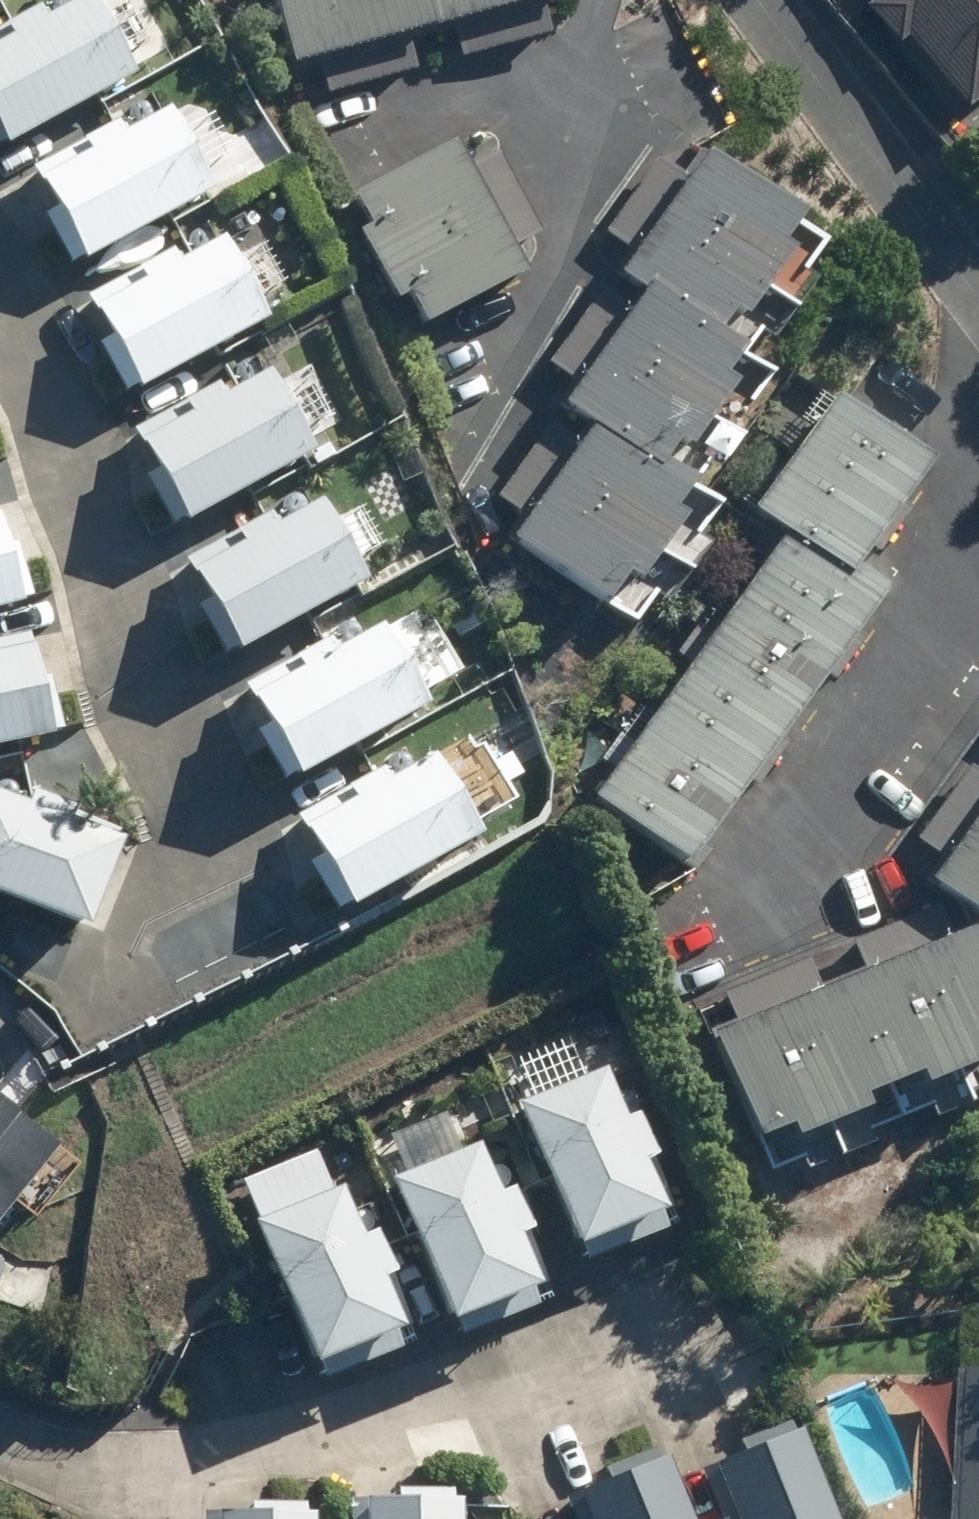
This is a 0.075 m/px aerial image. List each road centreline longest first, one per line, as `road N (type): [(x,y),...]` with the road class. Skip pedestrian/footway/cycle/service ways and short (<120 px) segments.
road 1 (residential): [(773,0),(978,289)]

